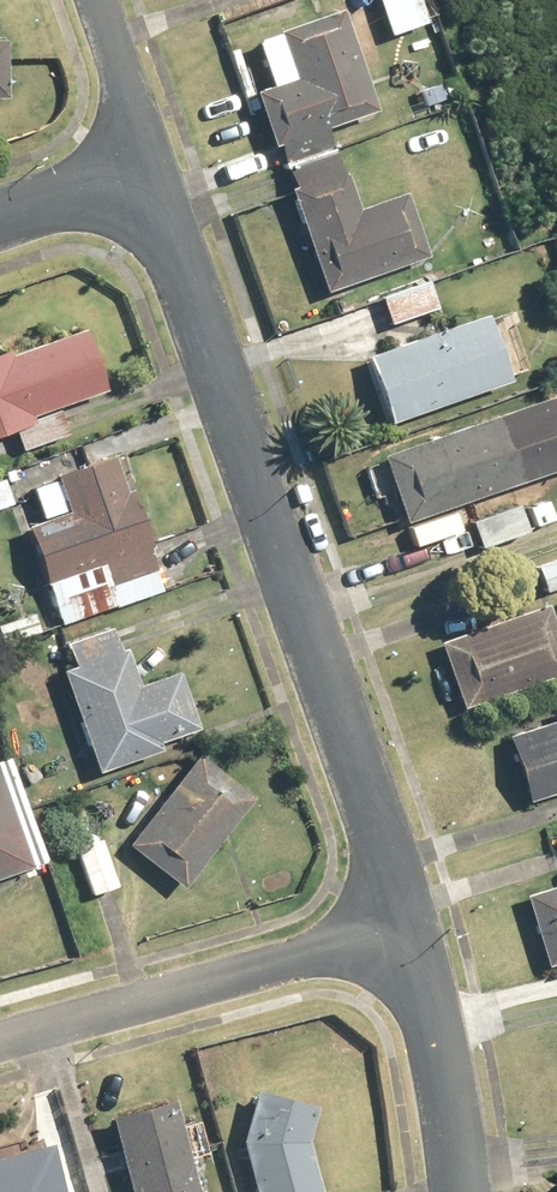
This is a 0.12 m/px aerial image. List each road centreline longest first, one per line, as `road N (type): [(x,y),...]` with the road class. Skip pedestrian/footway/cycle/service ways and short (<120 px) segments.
road 1 (residential): [(156,172),(417,931)]
road 2 (residential): [(0,1044),(417,931)]
road 3 (residential): [(417,931),(467,1191)]
road 4 (residential): [(97,0),(156,172)]
road 5 (residential): [(0,226),(156,172)]

